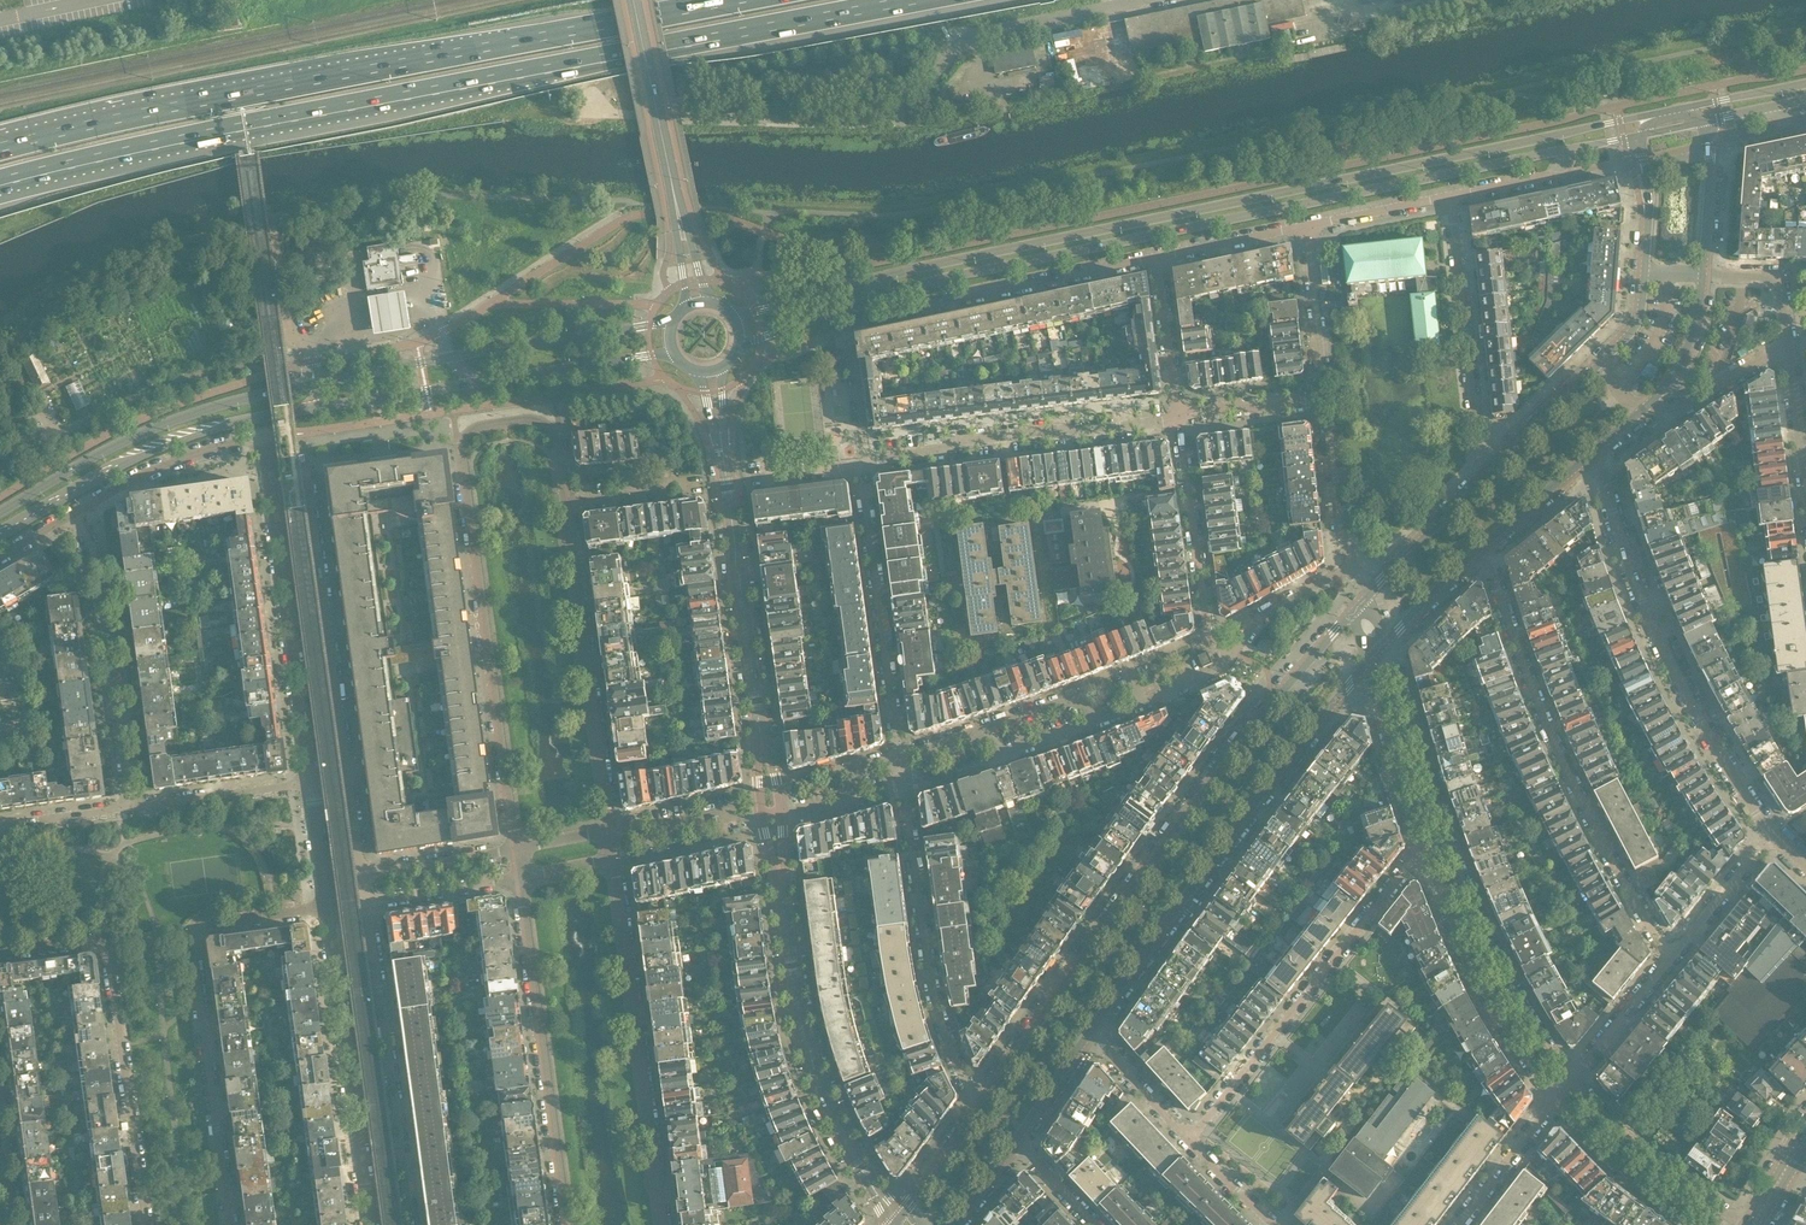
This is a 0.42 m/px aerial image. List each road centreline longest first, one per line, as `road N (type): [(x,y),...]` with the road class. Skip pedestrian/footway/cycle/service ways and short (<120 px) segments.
road 1 (secondary): [(1658,113),(730,313)]
road 2 (motorway): [(0,183),(212,133),(908,0)]
road 3 (motorway): [(729,0),(0,148)]
road 4 (secondary): [(0,534),(113,468),(249,420),(673,355)]
road 5 (secondary): [(906,289),(1572,148)]
road 6 (residential): [(1350,616),(1167,842),(986,1101)]
road 7 (residential): [(566,503),(557,436),(544,424),(481,427),(462,441),(515,849)]
road 8 (unclassified): [(596,112),(871,118),(906,101),(965,40),(1142,0)]
road 9 (residential): [(1088,1034),(1366,664)]
road 10 (residential): [(1482,547),(1587,813),(1669,960)]
road 11 (residential): [(271,480),(301,477),(308,485),(363,874)]
road 12 (residential): [(229,1224),(191,938),(209,922),(327,907)]
road 13 (residential): [(1772,835),(1673,668),(1596,455)]
road 14 (residential): [(0,953),(87,940),(109,949),(148,1224)]
road 15 (residential): [(1424,851),(1189,1141)]
road 16 (residential): [(664,1224),(614,859)]
road 17 (tertiary): [(893,1224),(814,1072),(780,880)]
road 18 (residential): [(1234,652),(1222,669),(1108,716),(1068,699),(899,756)]
road 19 (secondary): [(673,319),(315,383)]
road 20 (residential): [(899,756),(937,1007),(967,1083),(986,1101)]
road 21 (residential): [(519,877),(566,1224)]
road 22 (secondary): [(315,383),(144,433),(0,513)]
road 23 (residential): [(610,830),(566,503)]
road 24 (residential): [(410,1224),(368,902)]
road 25 (residential): [(370,1224),(327,907)]
road 26 (residential): [(867,460),(953,441),(1178,416)]
road 27 (residential): [(311,782),(271,480)]
road 28 (residential): [(72,515),(97,572),(131,807)]
road 29 (residential): [(860,464),(899,756)]
road 30 (residential): [(1424,851),(1493,1007),(1555,1099)]
road 31 (residential): [(1497,465),(1478,442),(1450,196)]
road 32 (residential): [(1572,1079),(1517,997),(1448,842)]
road 33 (residential): [(906,289),(934,303),(1157,258)]
road 34 (residential): [(1178,416),(1207,629),(1234,652)]
road 35 (tertiary): [(681,230),(633,0)]
road 36 (residential): [(1744,1224),(1649,1156),(1572,1079)]
road 37 (residential): [(1448,842),(1385,642)]
road 38 (residential): [(72,515),(182,459),(262,442)]
road 39 (residential): [(1366,664),(1424,851)]
road 40 (residential): [(1555,1099),(1627,1173),(1698,1224)]
road 41 (residential): [(1497,465),(1367,594)]
road 42 (residential): [(311,782),(131,807)]
road 43 (secondary): [(738,347),(906,289)]
road 44 (residential): [(1320,399),(1307,225)]
road 45 (residential): [(1349,566),(1320,399)]
road 46 (residential): [(1669,960),(1772,835)]
road 47 (residential): [(1157,258),(1178,416)]
road 48 (residential): [(1555,1099),(1460,1224)]
road 49 (residential): [(1609,355),(1497,465)]
road 50 (residential): [(515,849),(363,874)]
road 51 (residential): [(986,1101),(894,1224)]
road 52 (residential): [(1157,258),(1307,225)]
road 53 (residential): [(1572,1079),(1669,960)]
road 54 (residential): [(368,902),(519,877)]
road 55 (residential): [(1650,405),(1685,403),(1787,344)]
road 56 (residential): [(1701,272),(1709,164),(1703,121)]
road 57 (tertiary): [(759,732),(740,584)]
road 58 (residential): [(1189,1141),(1088,1034)]
road 59 (residential): [(1482,547),(1596,455)]
road 60 (residential): [(1307,225),(1450,196)]
road 61 (residential): [(1349,566),(1266,613),(1234,652)]
road 62 (residential): [(1650,405),(1687,348),(1701,272)]
road 63 (residential): [(1178,416),(1320,399)]
road 64 (residential): [(899,756),(861,768),(841,803),(780,813)]
road 65 (residential): [(1787,344),(1778,282),(1701,272)]
road 66 (residential): [(311,361),(287,323),(274,230)]
road 67 (residential): [(747,812),(610,830)]
road 68 (residential): [(1643,135),(1645,272)]
road 69 (residential): [(1450,196),(1550,175),(1572,148)]
road 70 (residential): [(1385,642),(1482,547)]
road 71 (residential): [(566,503),(681,481),(683,497)]
road 72 (residential): [(131,807),(0,826)]
road 73 (residential): [(1014,1143),(1088,1034)]
road 74 (secondary): [(1805,82),(1686,107)]

